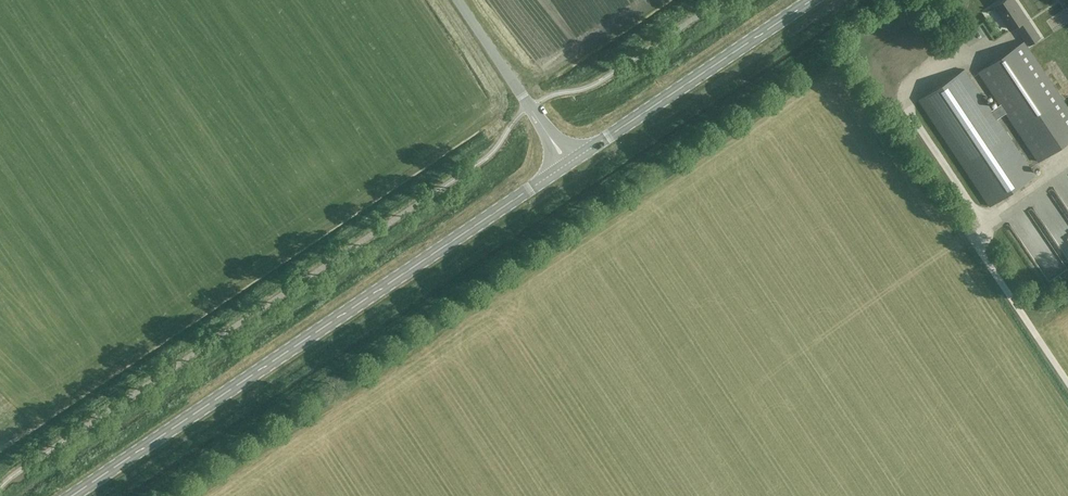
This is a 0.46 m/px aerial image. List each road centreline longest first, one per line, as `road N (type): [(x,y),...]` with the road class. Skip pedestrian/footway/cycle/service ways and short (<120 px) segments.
road 1 (secondary): [(74,495),(568,163)]
road 2 (secondary): [(568,163),(812,0)]
road 3 (tertiary): [(568,163),(460,0)]

